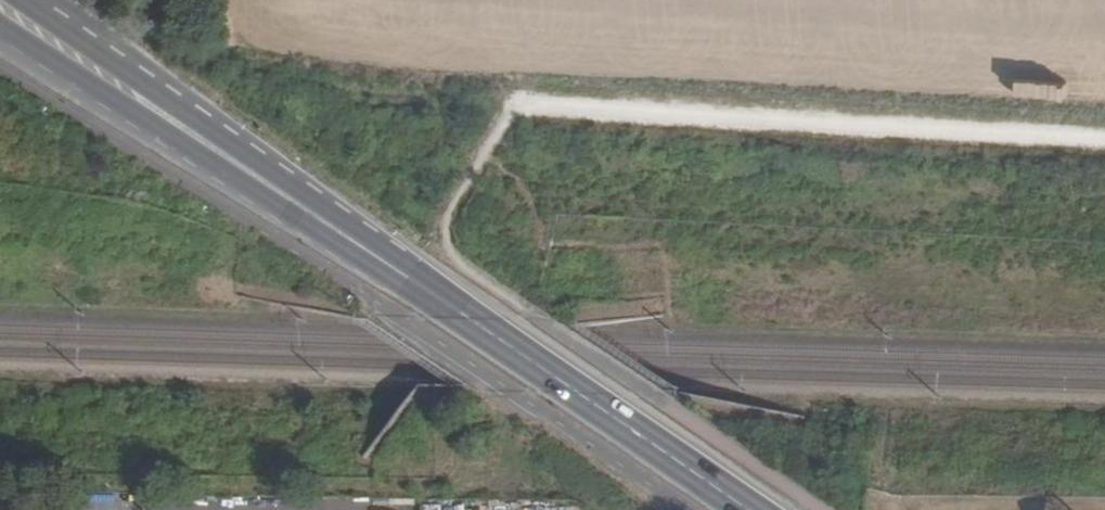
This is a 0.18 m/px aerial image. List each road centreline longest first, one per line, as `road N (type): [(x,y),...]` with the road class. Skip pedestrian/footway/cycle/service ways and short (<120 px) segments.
road 1 (primary): [(744,509),(214,148)]
road 2 (track): [(1104,138),(518,102)]
road 3 (primary): [(0,30),(105,98),(214,148)]
road 4 (primary): [(214,148),(120,67),(29,6)]

